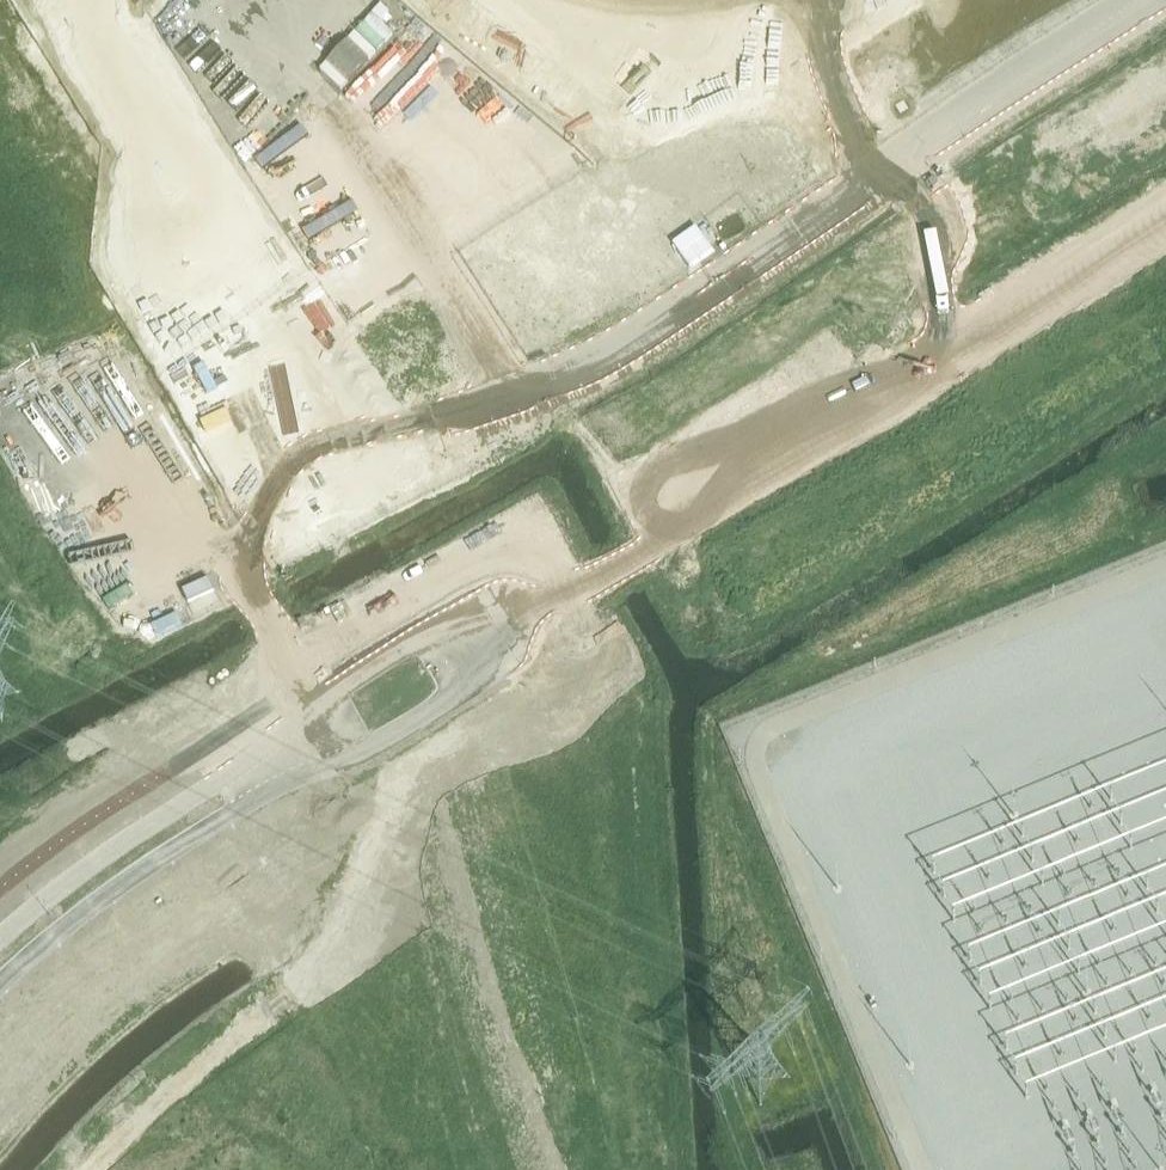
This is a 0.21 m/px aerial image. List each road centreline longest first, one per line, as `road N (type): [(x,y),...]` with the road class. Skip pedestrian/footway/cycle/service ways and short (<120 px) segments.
road 1 (unclassified): [(521,628),(1165,226)]
road 2 (unclassified): [(0,985),(152,862),(269,791),(360,754),(444,704),(475,682),(521,628)]
road 3 (unclassified): [(521,628),(418,644),(118,847),(0,942)]

